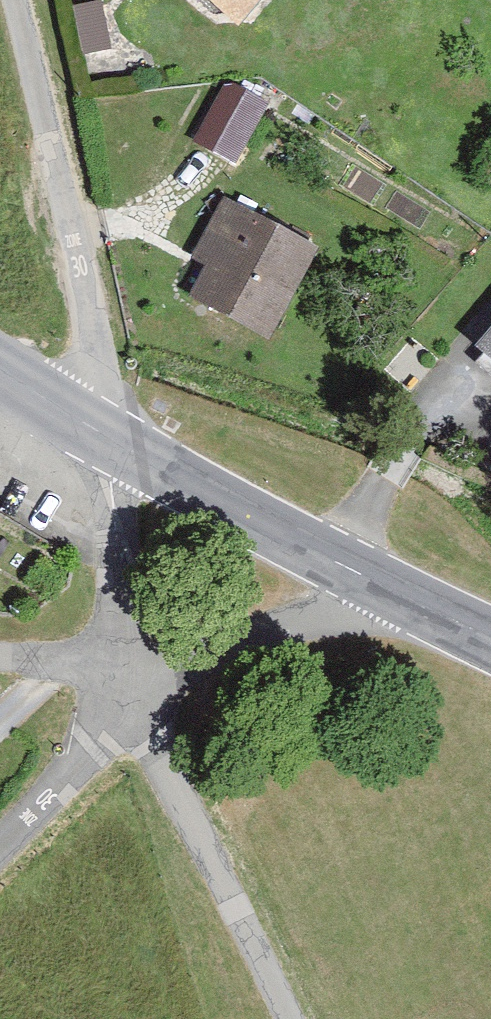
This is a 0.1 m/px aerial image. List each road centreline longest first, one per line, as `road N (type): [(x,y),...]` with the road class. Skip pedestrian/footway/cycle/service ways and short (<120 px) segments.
road 1 (residential): [(95,435),(106,352),(23,0)]
road 2 (unclassified): [(298,1018),(130,682)]
road 3 (secondary): [(404,590),(95,435)]
road 4 (residential): [(404,590),(130,682)]
road 5 (residential): [(95,435),(130,682)]
road 6 (residential): [(130,682),(78,782),(0,856)]
road 7 (unclassified): [(0,663),(130,682)]

